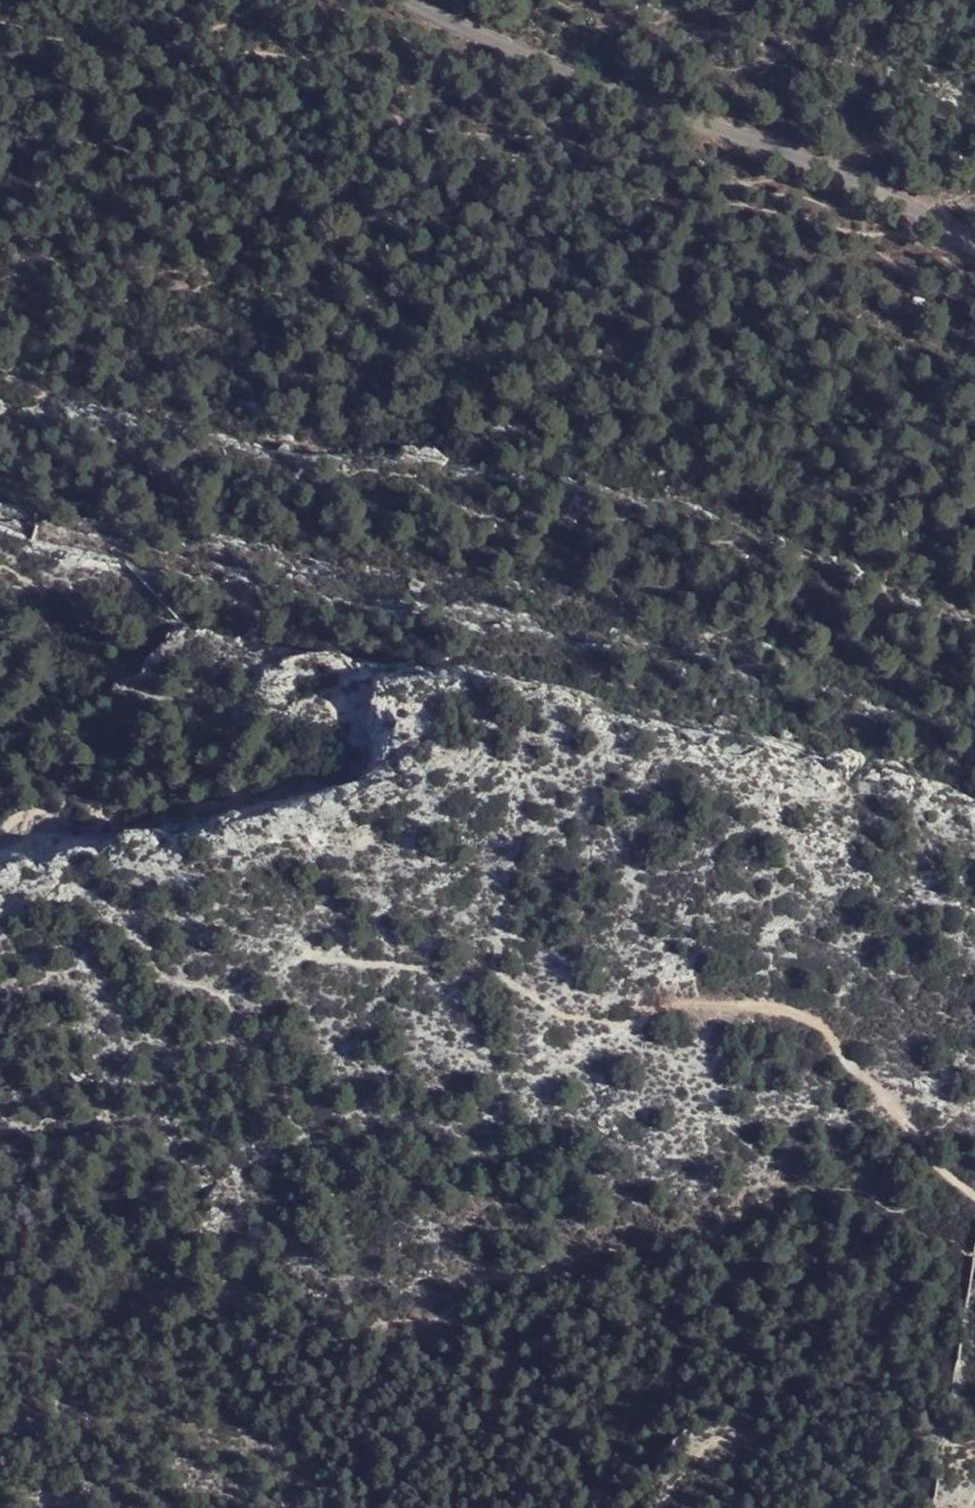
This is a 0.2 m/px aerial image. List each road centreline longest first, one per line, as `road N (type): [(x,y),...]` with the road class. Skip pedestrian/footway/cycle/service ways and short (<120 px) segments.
road 1 (track): [(225,993),(287,968),(341,960),(495,980),(552,1011),(608,1021),(658,1004),(757,1003),(818,1025),(974,1198)]

